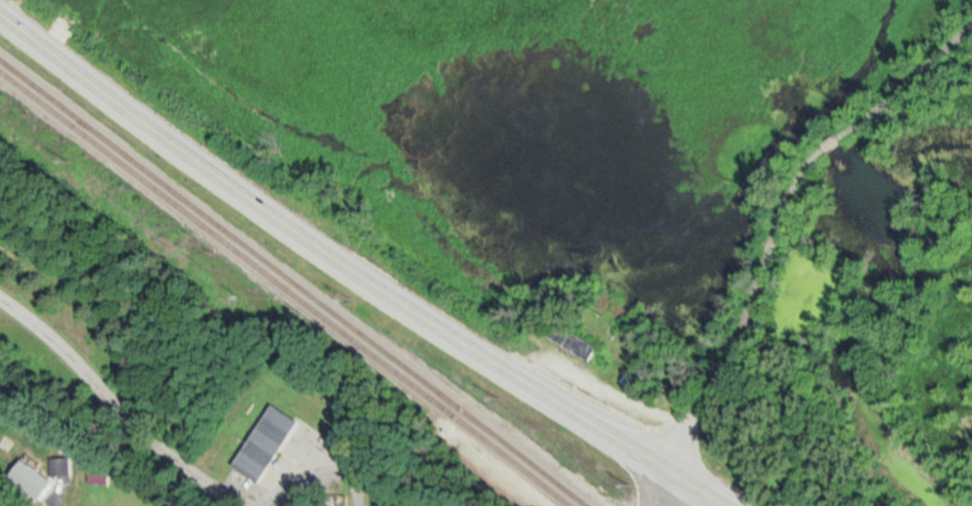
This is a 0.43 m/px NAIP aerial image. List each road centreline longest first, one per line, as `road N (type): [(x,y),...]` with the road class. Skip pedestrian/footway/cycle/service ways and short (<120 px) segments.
road 1 (primary): [(731,505),(293,229),(0,11)]
road 2 (residential): [(668,468),(708,399),(795,184),(819,148),(865,120),(971,26)]
road 3 (residential): [(243,505),(177,469),(88,366),(0,298)]
road 4 (residential): [(434,505),(319,477),(255,505)]

